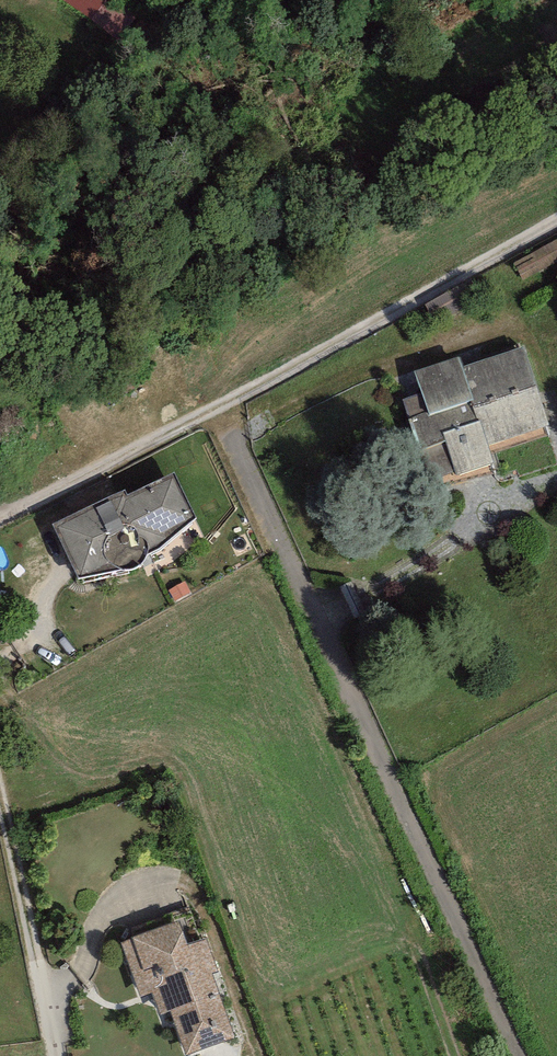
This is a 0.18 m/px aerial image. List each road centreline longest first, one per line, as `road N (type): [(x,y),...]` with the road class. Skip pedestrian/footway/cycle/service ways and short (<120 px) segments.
road 1 (residential): [(518,1055),(220,409)]
road 2 (residential): [(220,409),(556,227)]
road 3 (residential): [(75,1055),(58,959),(0,776)]
road 4 (residential): [(0,529),(220,409)]

